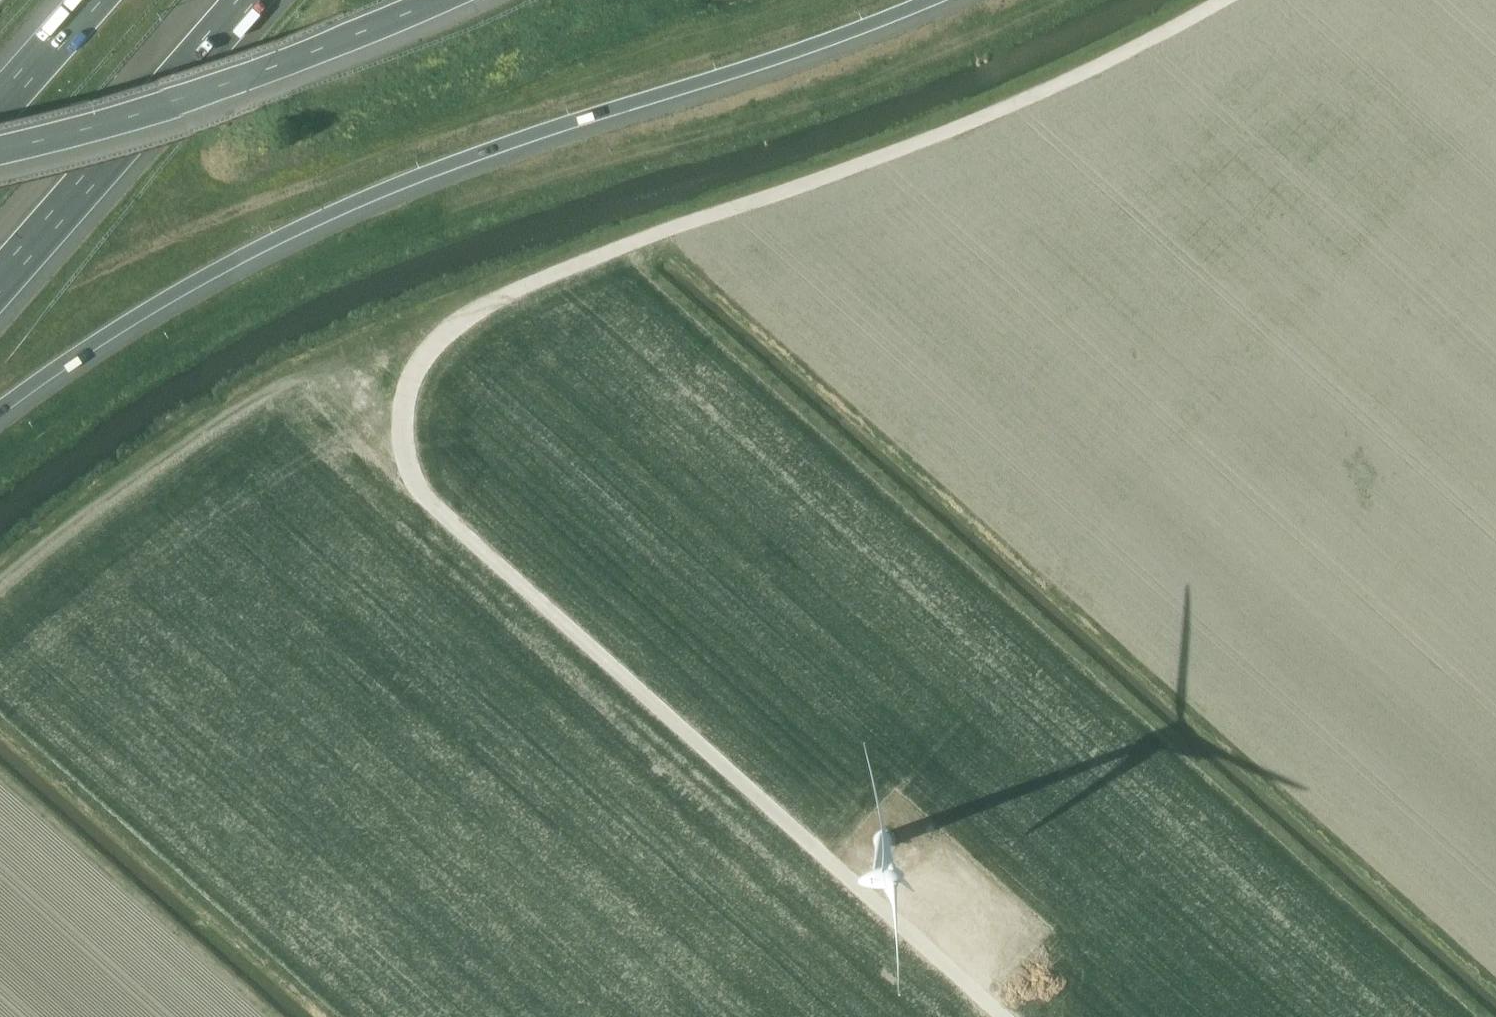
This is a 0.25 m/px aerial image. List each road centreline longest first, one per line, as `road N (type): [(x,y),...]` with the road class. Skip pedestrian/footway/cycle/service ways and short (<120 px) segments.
road 1 (motorway): [(0,408),(149,308),(343,211),(785,60),(933,0)]
road 2 (motorway): [(0,147),(226,83),(439,0)]
road 3 (motorway): [(0,283),(248,0)]
road 4 (motorway): [(89,0),(0,100)]

